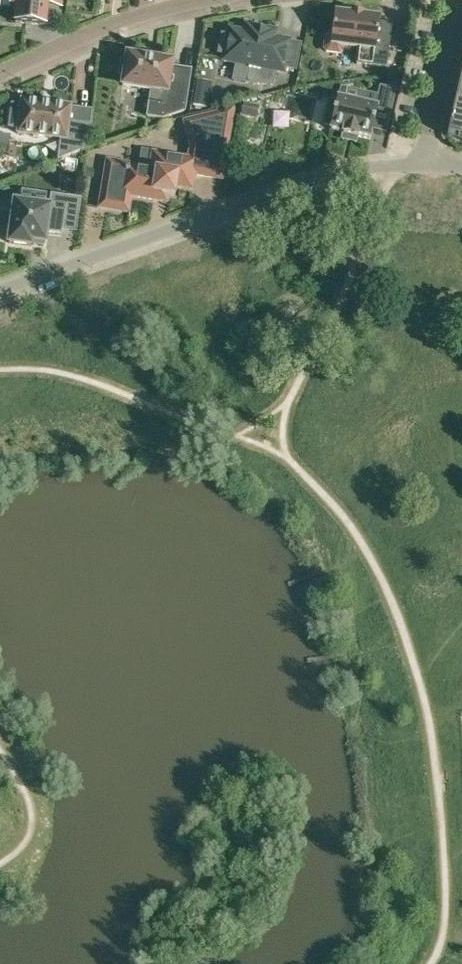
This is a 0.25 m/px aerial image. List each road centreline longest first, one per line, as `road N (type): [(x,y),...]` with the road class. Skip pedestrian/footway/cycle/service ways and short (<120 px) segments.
road 1 (residential): [(0,291),(307,181),(425,165)]
road 2 (unclassified): [(0,73),(141,18),(234,0)]
road 3 (residential): [(425,165),(461,0)]

